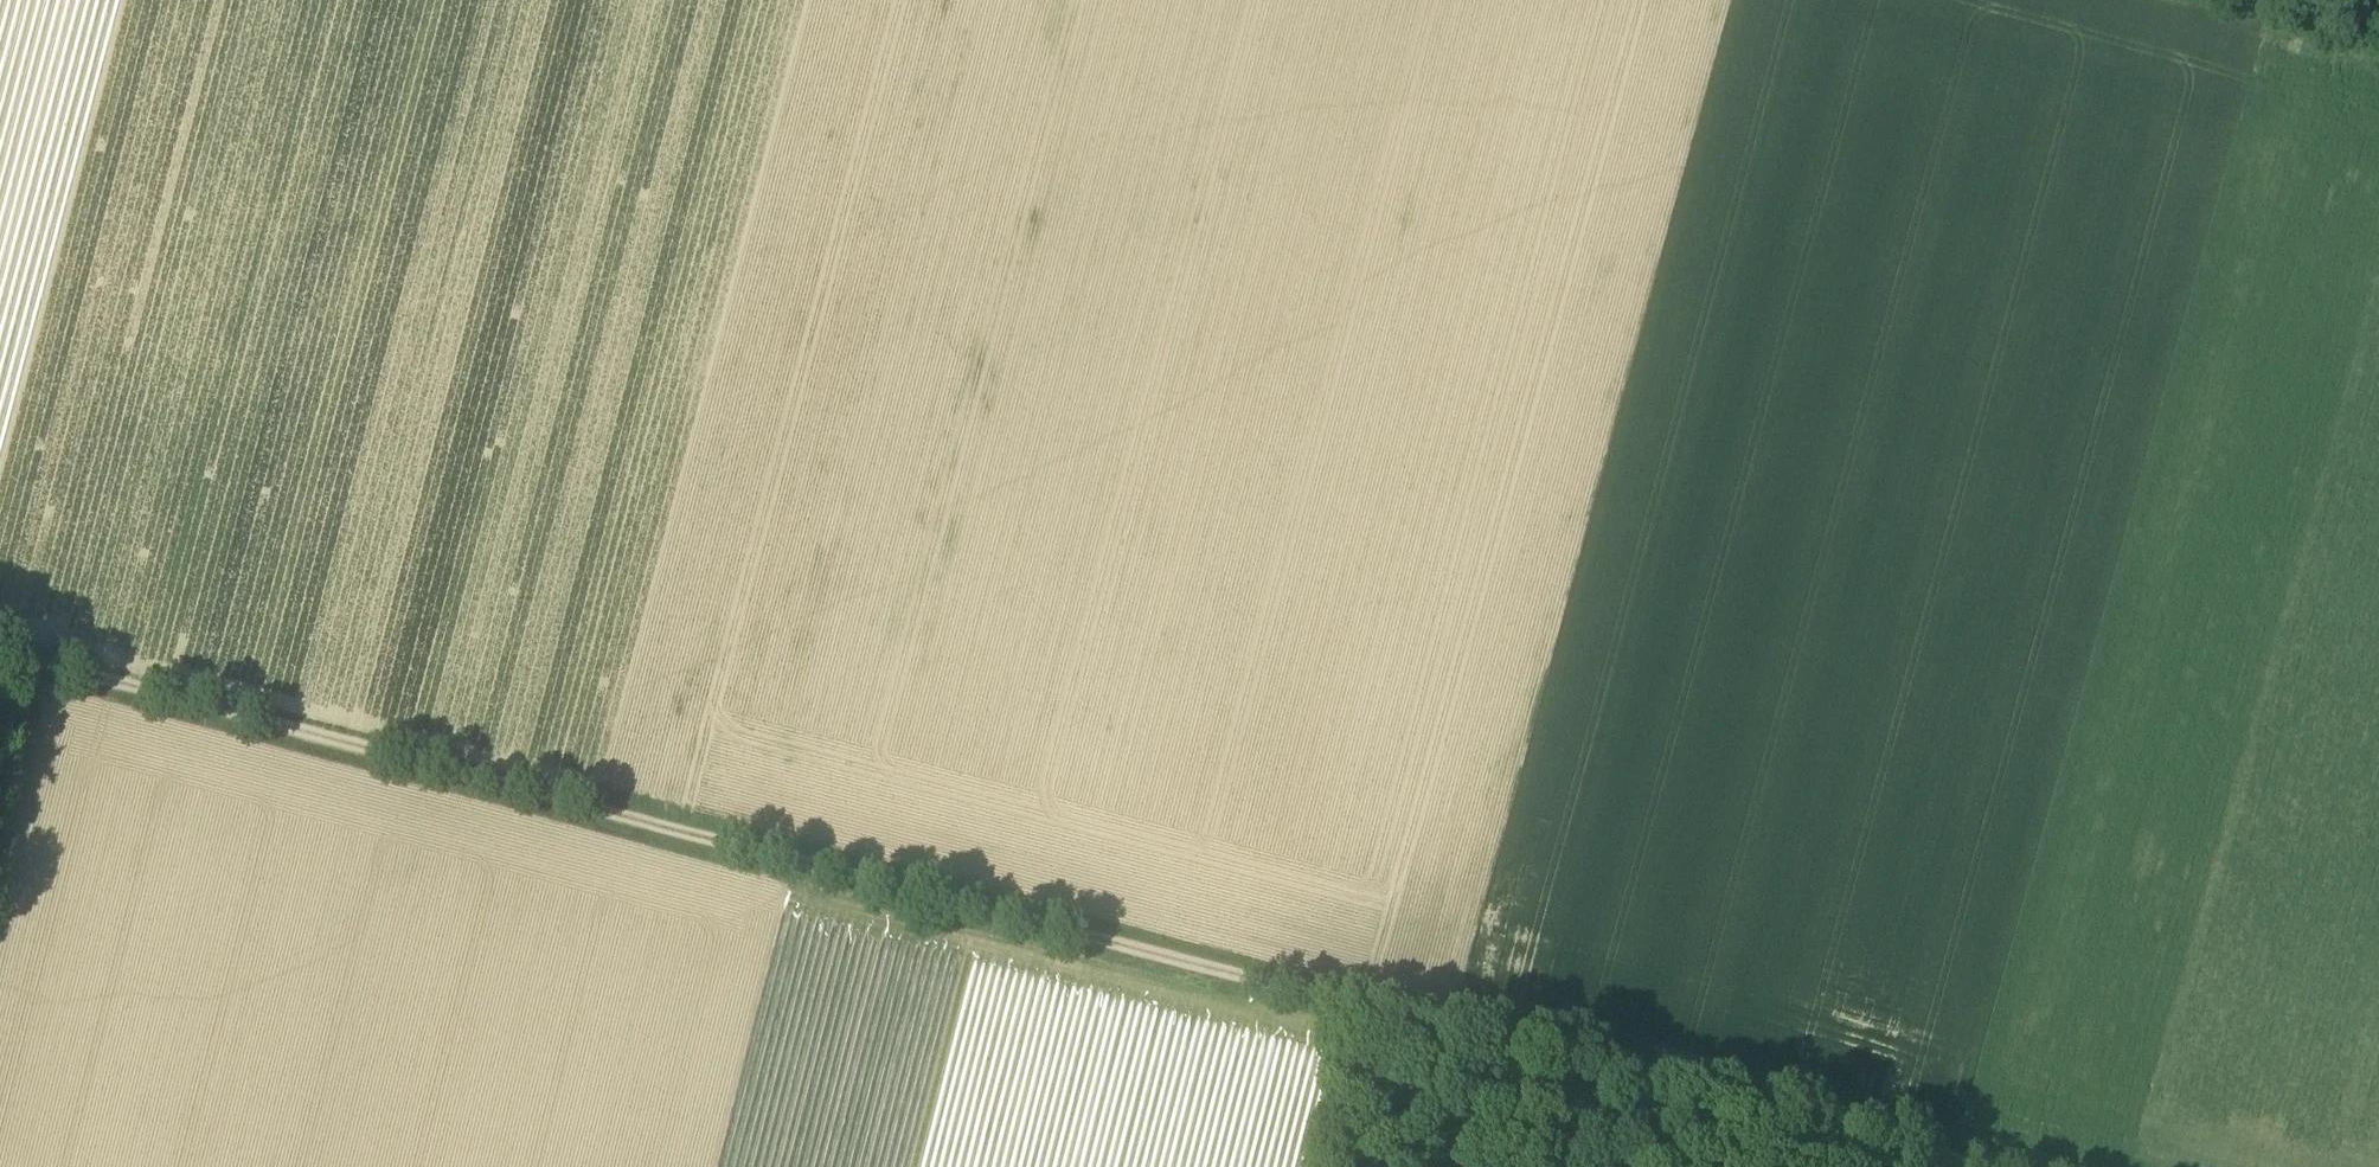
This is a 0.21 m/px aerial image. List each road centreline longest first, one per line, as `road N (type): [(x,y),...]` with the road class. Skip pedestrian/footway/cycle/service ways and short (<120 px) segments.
road 1 (track): [(1982,1166),(0,640)]

